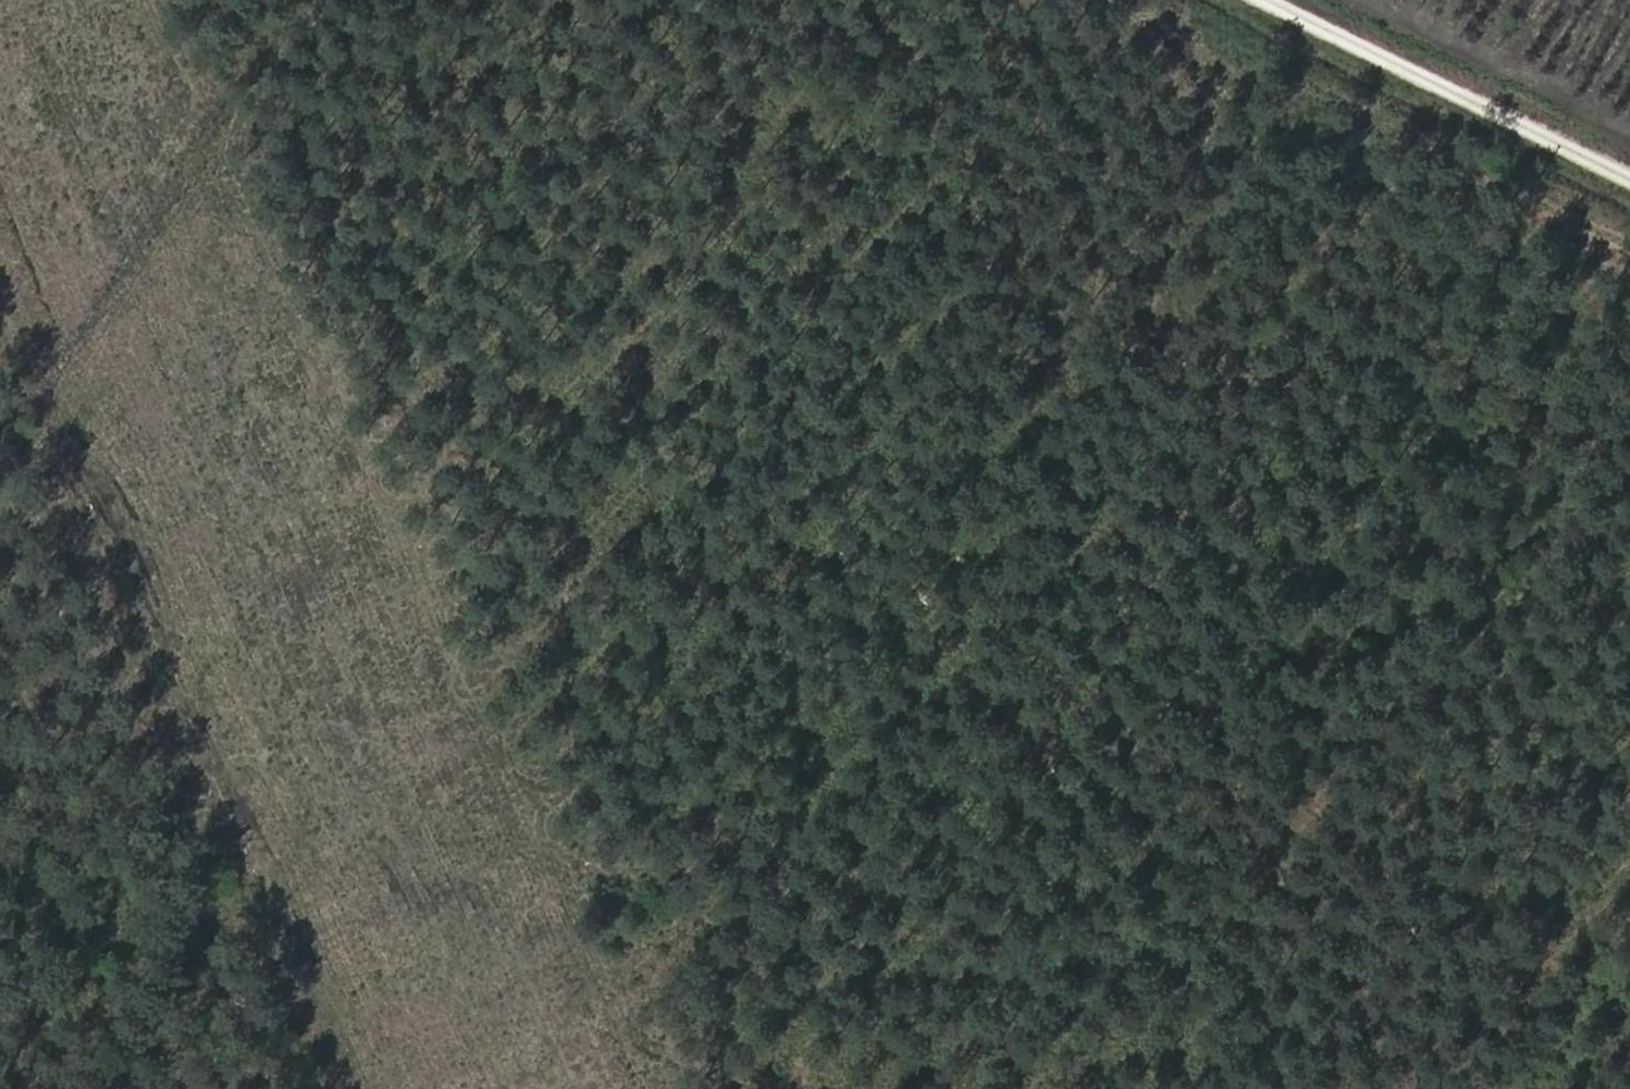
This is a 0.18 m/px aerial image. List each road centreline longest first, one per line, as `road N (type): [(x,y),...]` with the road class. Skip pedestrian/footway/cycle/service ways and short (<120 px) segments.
road 1 (track): [(1272,0),(1629,179)]

